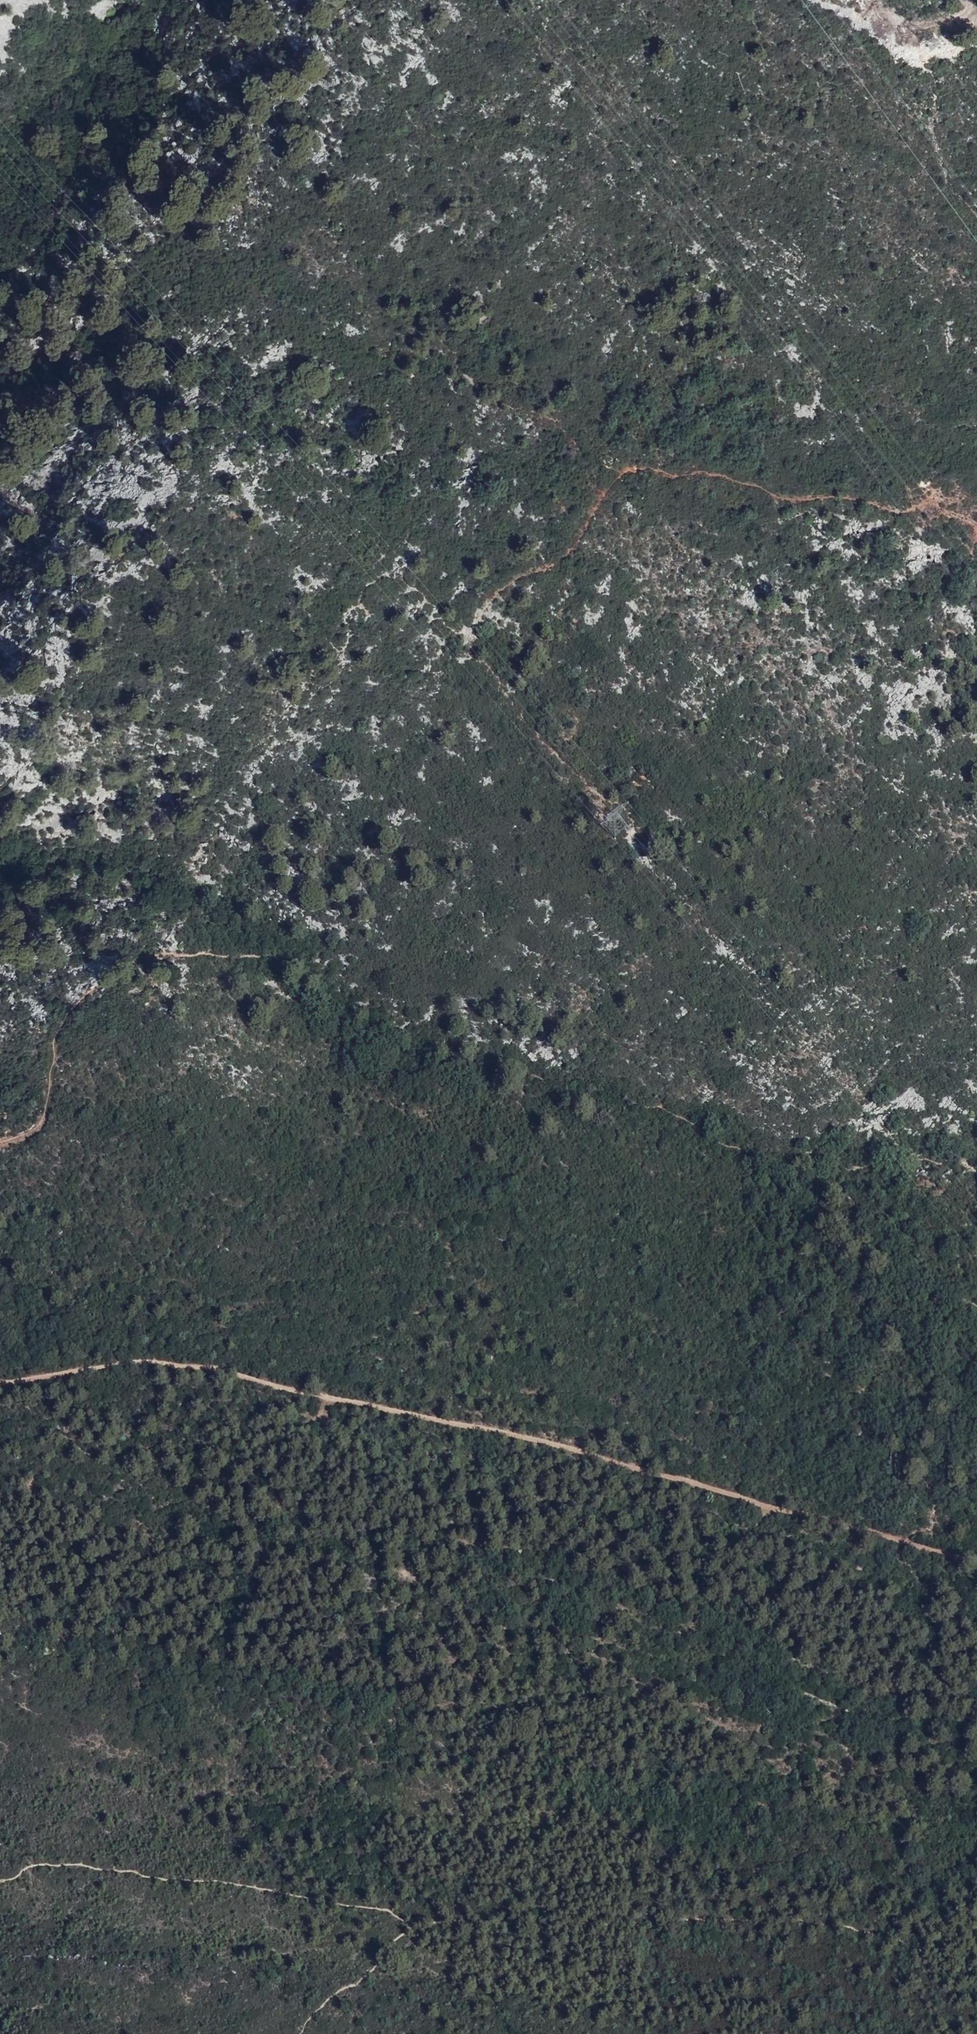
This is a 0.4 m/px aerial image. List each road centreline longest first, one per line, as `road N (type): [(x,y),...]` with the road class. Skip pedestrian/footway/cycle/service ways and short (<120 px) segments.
road 1 (track): [(0,1385),(87,1366),(188,1365),(544,1441),(976,1560)]
road 2 (track): [(976,524),(923,505),(824,496),(787,503),(713,473),(647,470),(613,483),(564,558),(497,591),(474,632),(510,697),(628,817)]
road 3 (track): [(976,1963),(811,1923),(442,1937),(408,1923)]

